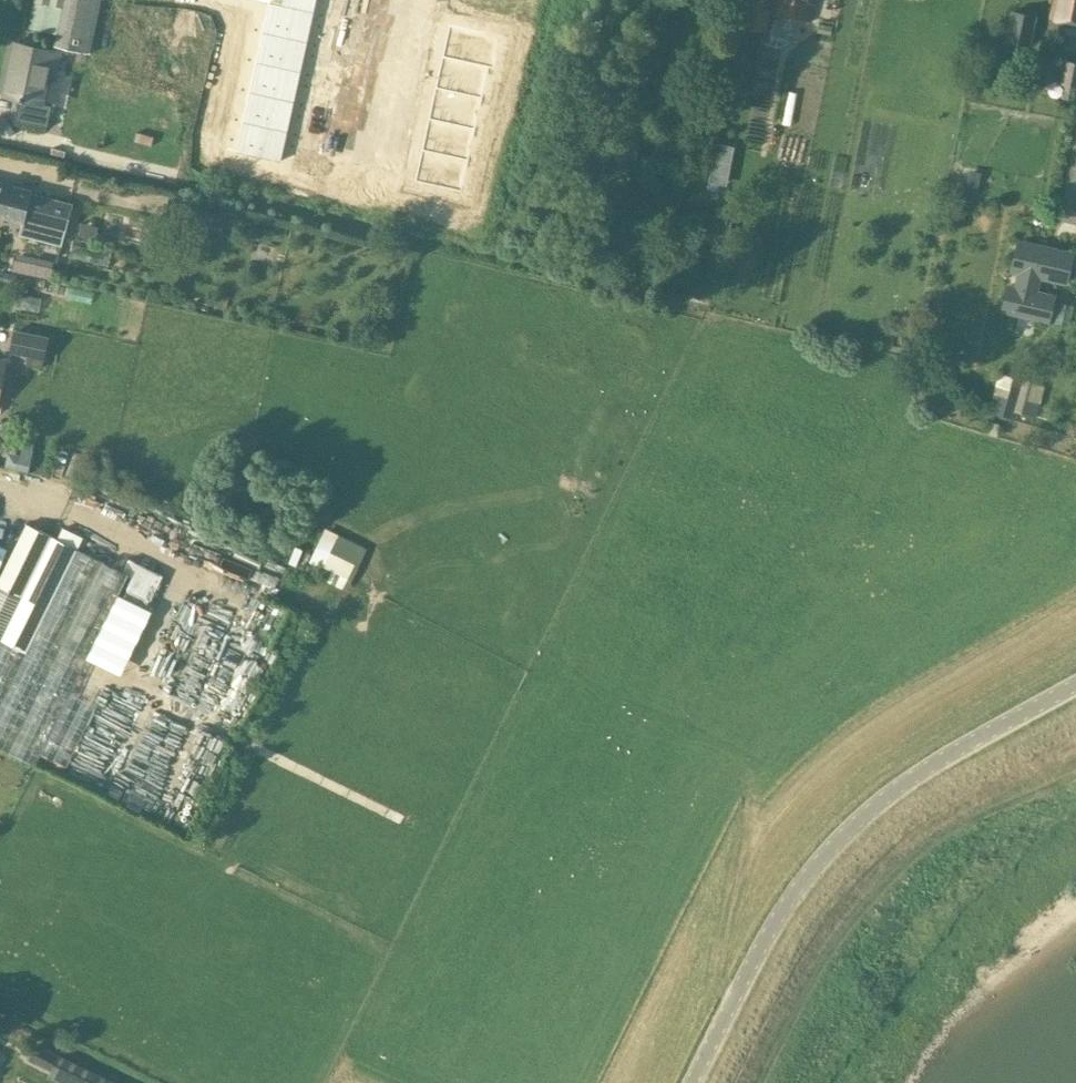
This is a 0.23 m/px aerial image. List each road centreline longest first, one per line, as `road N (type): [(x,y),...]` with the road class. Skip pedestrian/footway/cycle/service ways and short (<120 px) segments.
road 1 (unclassified): [(692,1082),(760,946),(856,823),(932,767),(1075,687)]
road 2 (residential): [(421,0),(388,154)]

